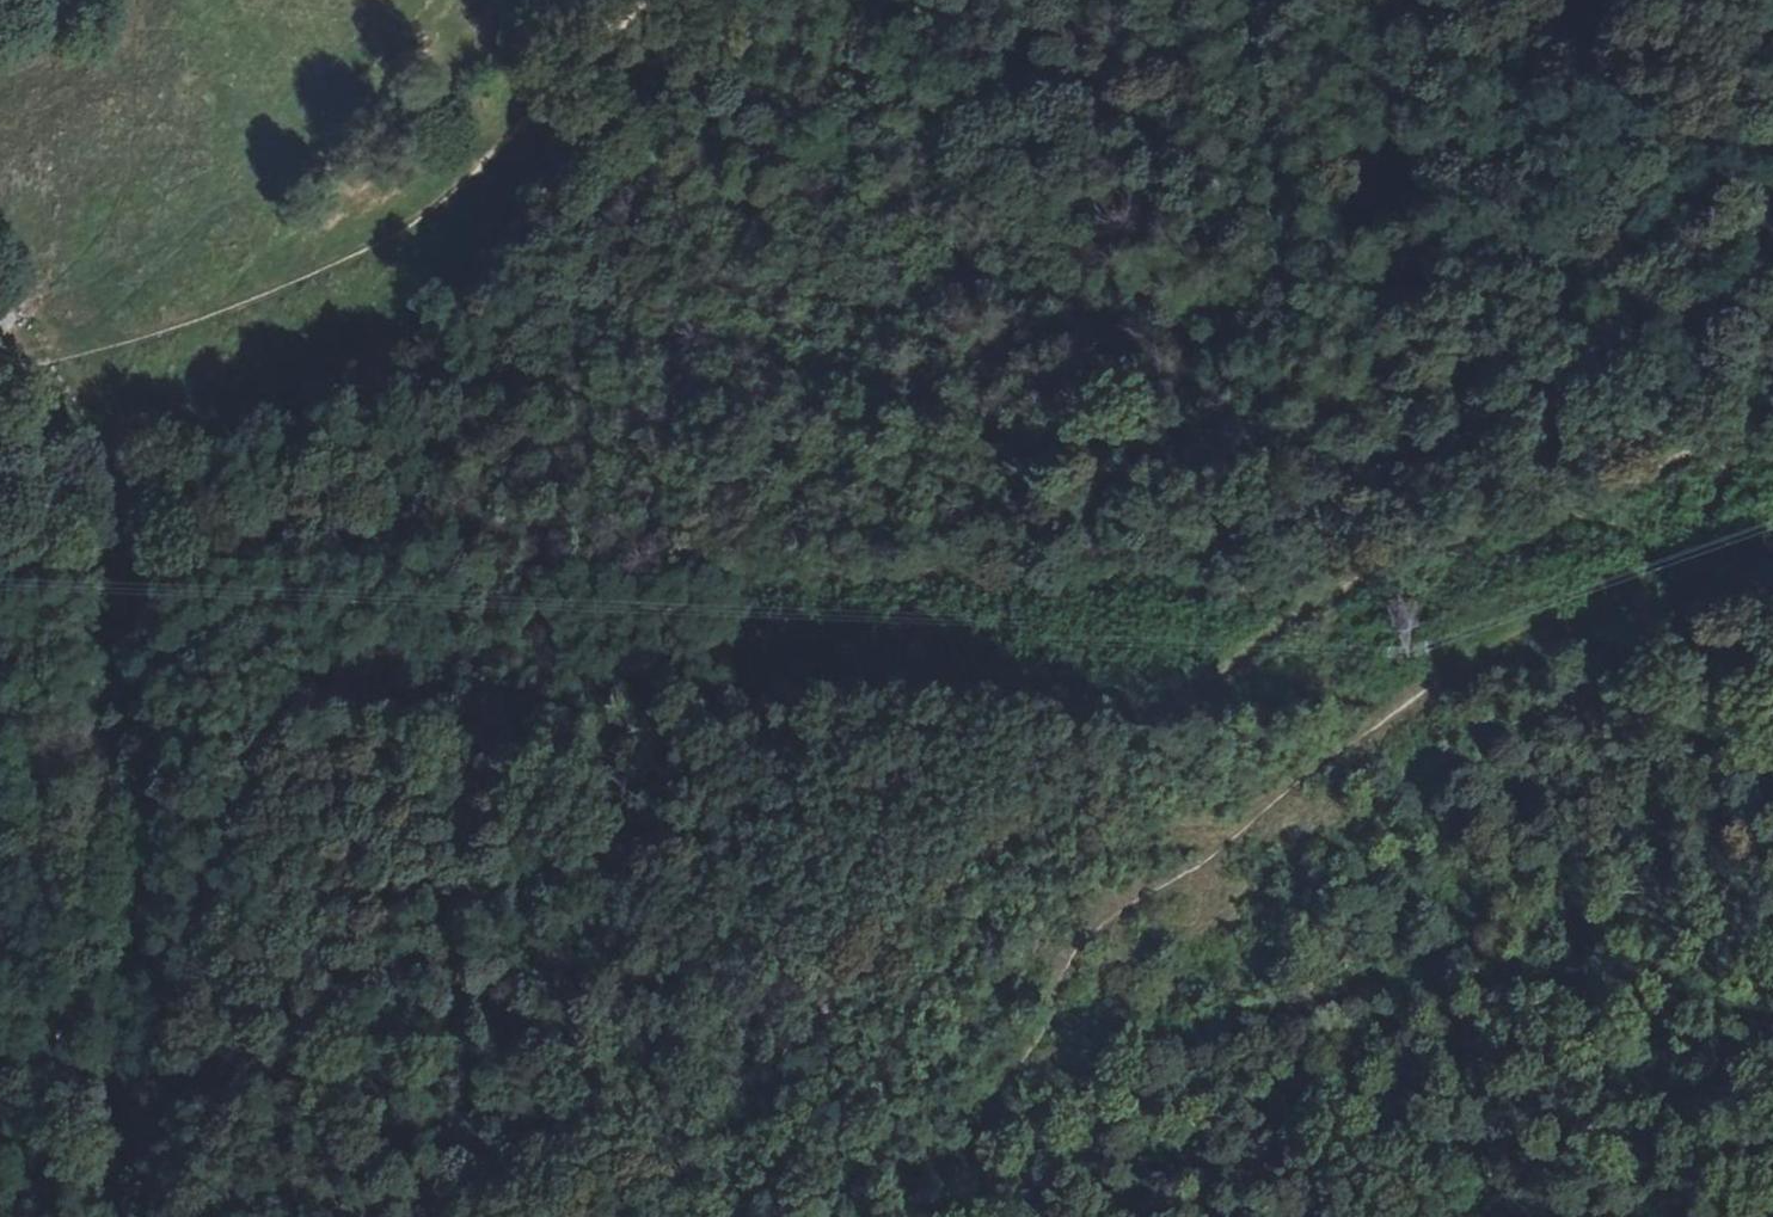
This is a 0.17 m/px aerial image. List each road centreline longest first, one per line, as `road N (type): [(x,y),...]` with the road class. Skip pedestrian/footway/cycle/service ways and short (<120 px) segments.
road 1 (track): [(0,440),(60,572),(81,696),(75,971),(34,1216)]

